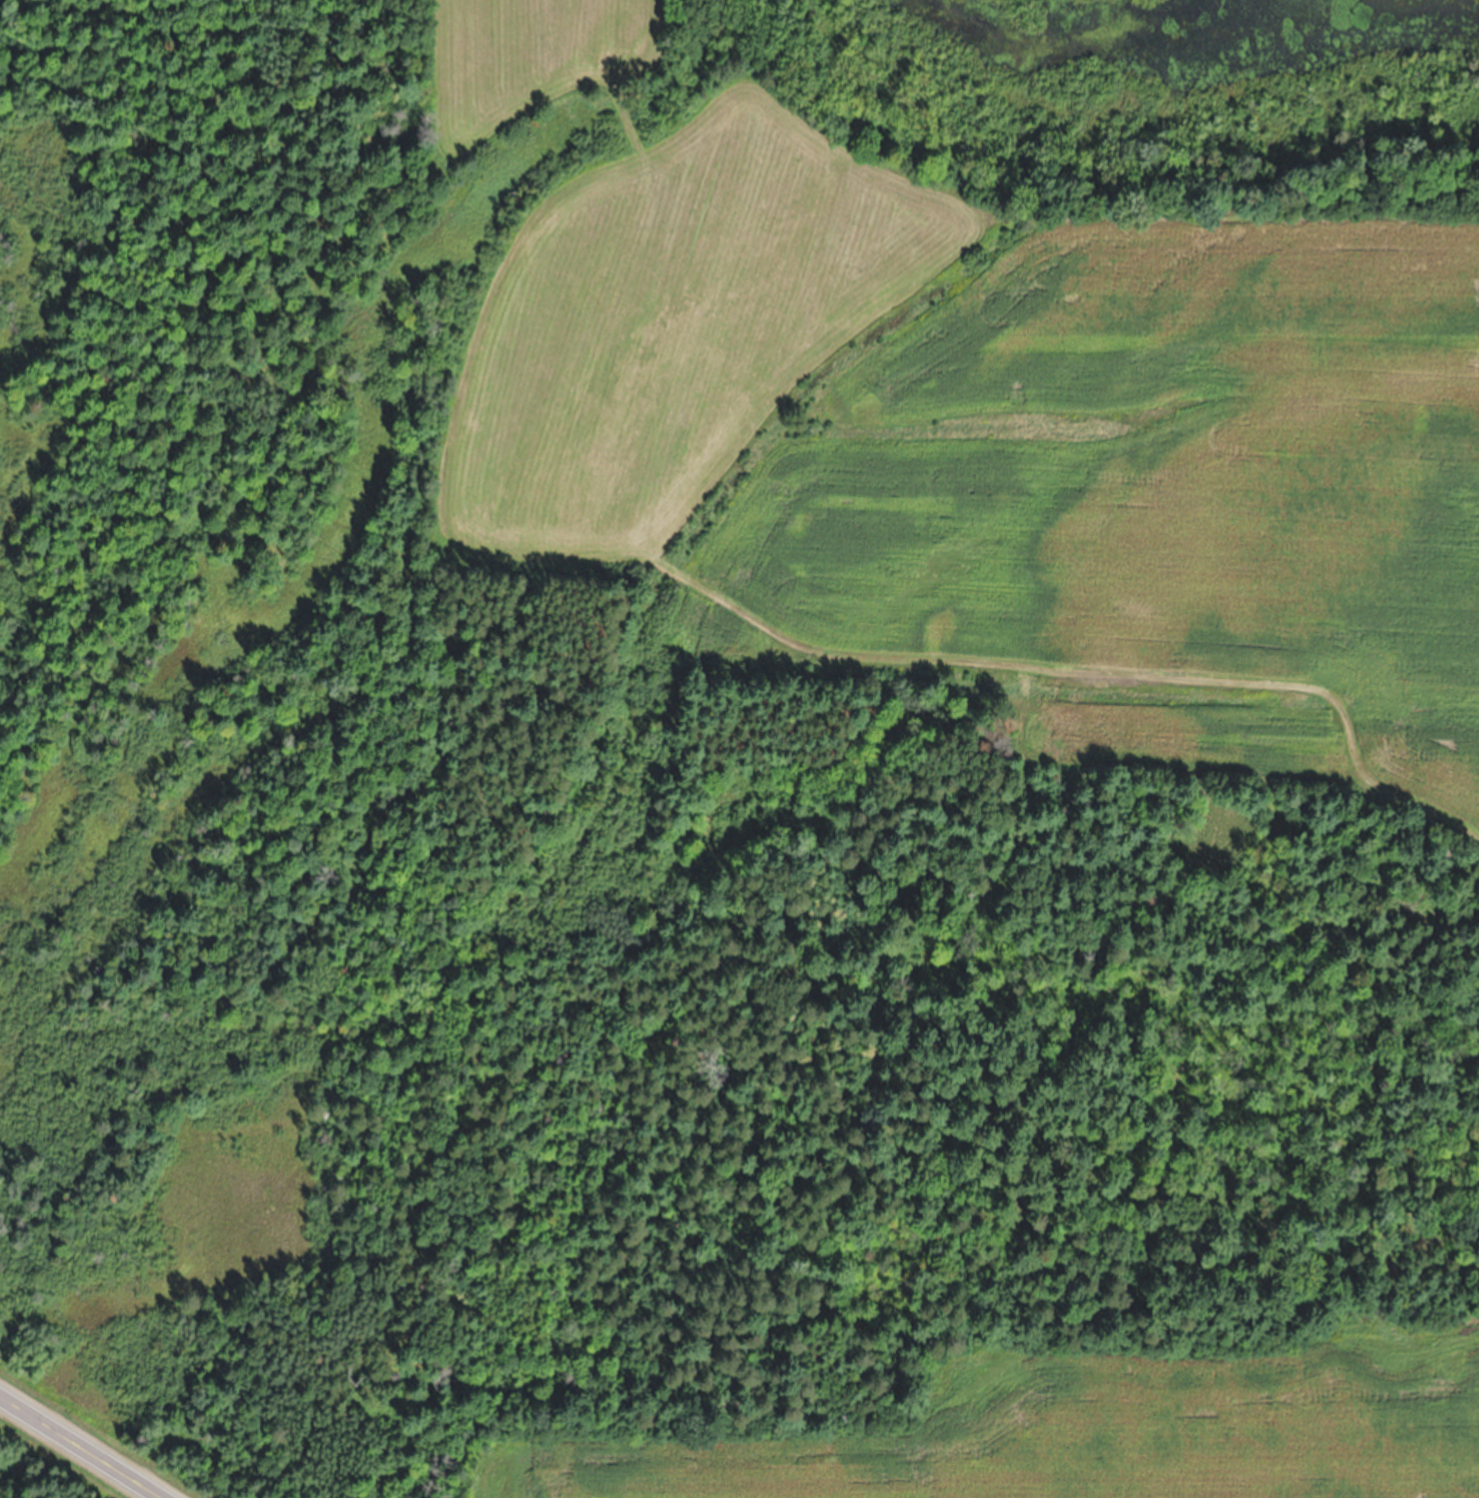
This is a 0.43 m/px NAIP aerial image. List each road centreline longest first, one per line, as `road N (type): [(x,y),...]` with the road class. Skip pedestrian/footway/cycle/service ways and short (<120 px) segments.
road 1 (secondary): [(0,1398),(157,1497)]

